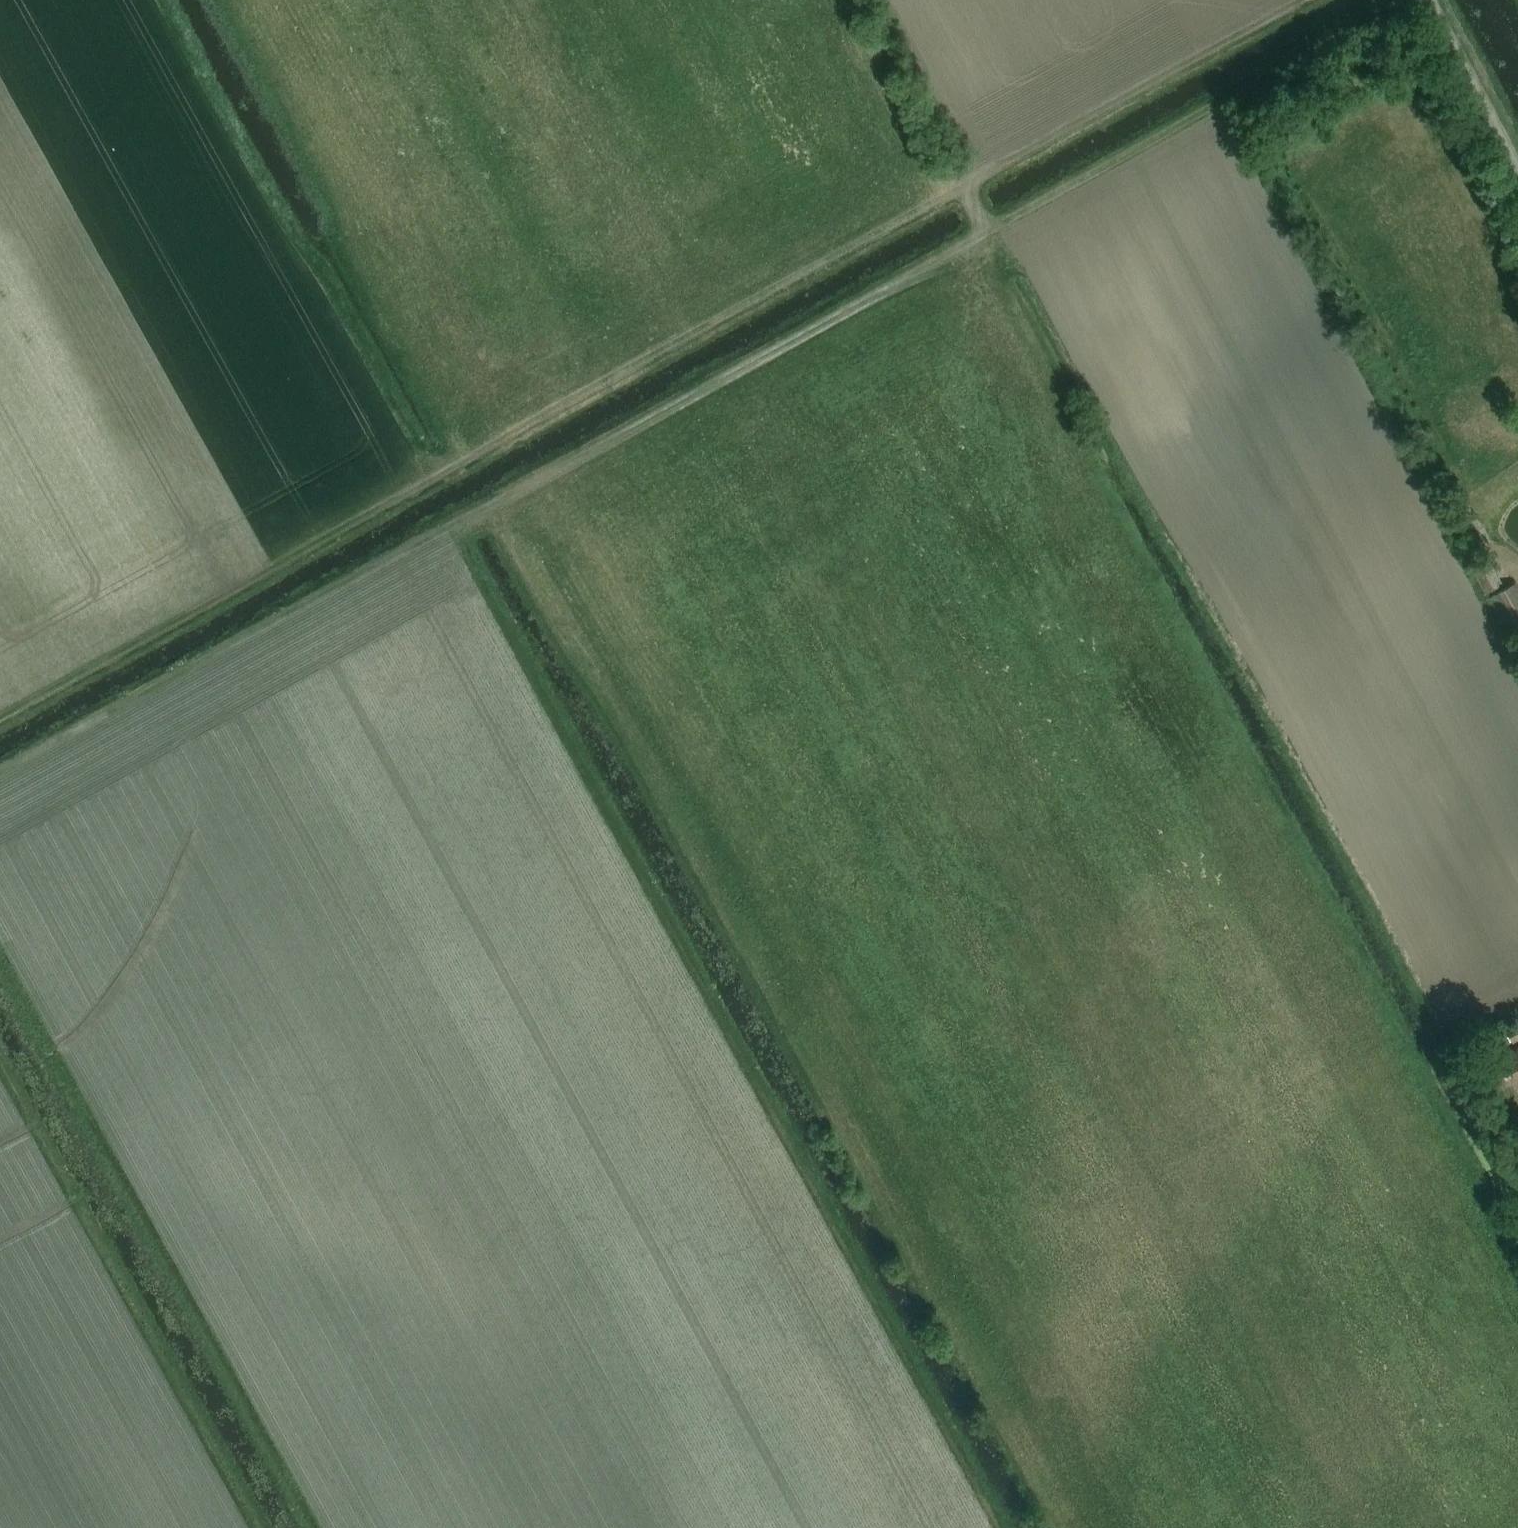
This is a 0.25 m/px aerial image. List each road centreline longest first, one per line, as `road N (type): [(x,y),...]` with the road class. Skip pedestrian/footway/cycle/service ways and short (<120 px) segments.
road 1 (unclassified): [(1517,174),(1427,0)]

